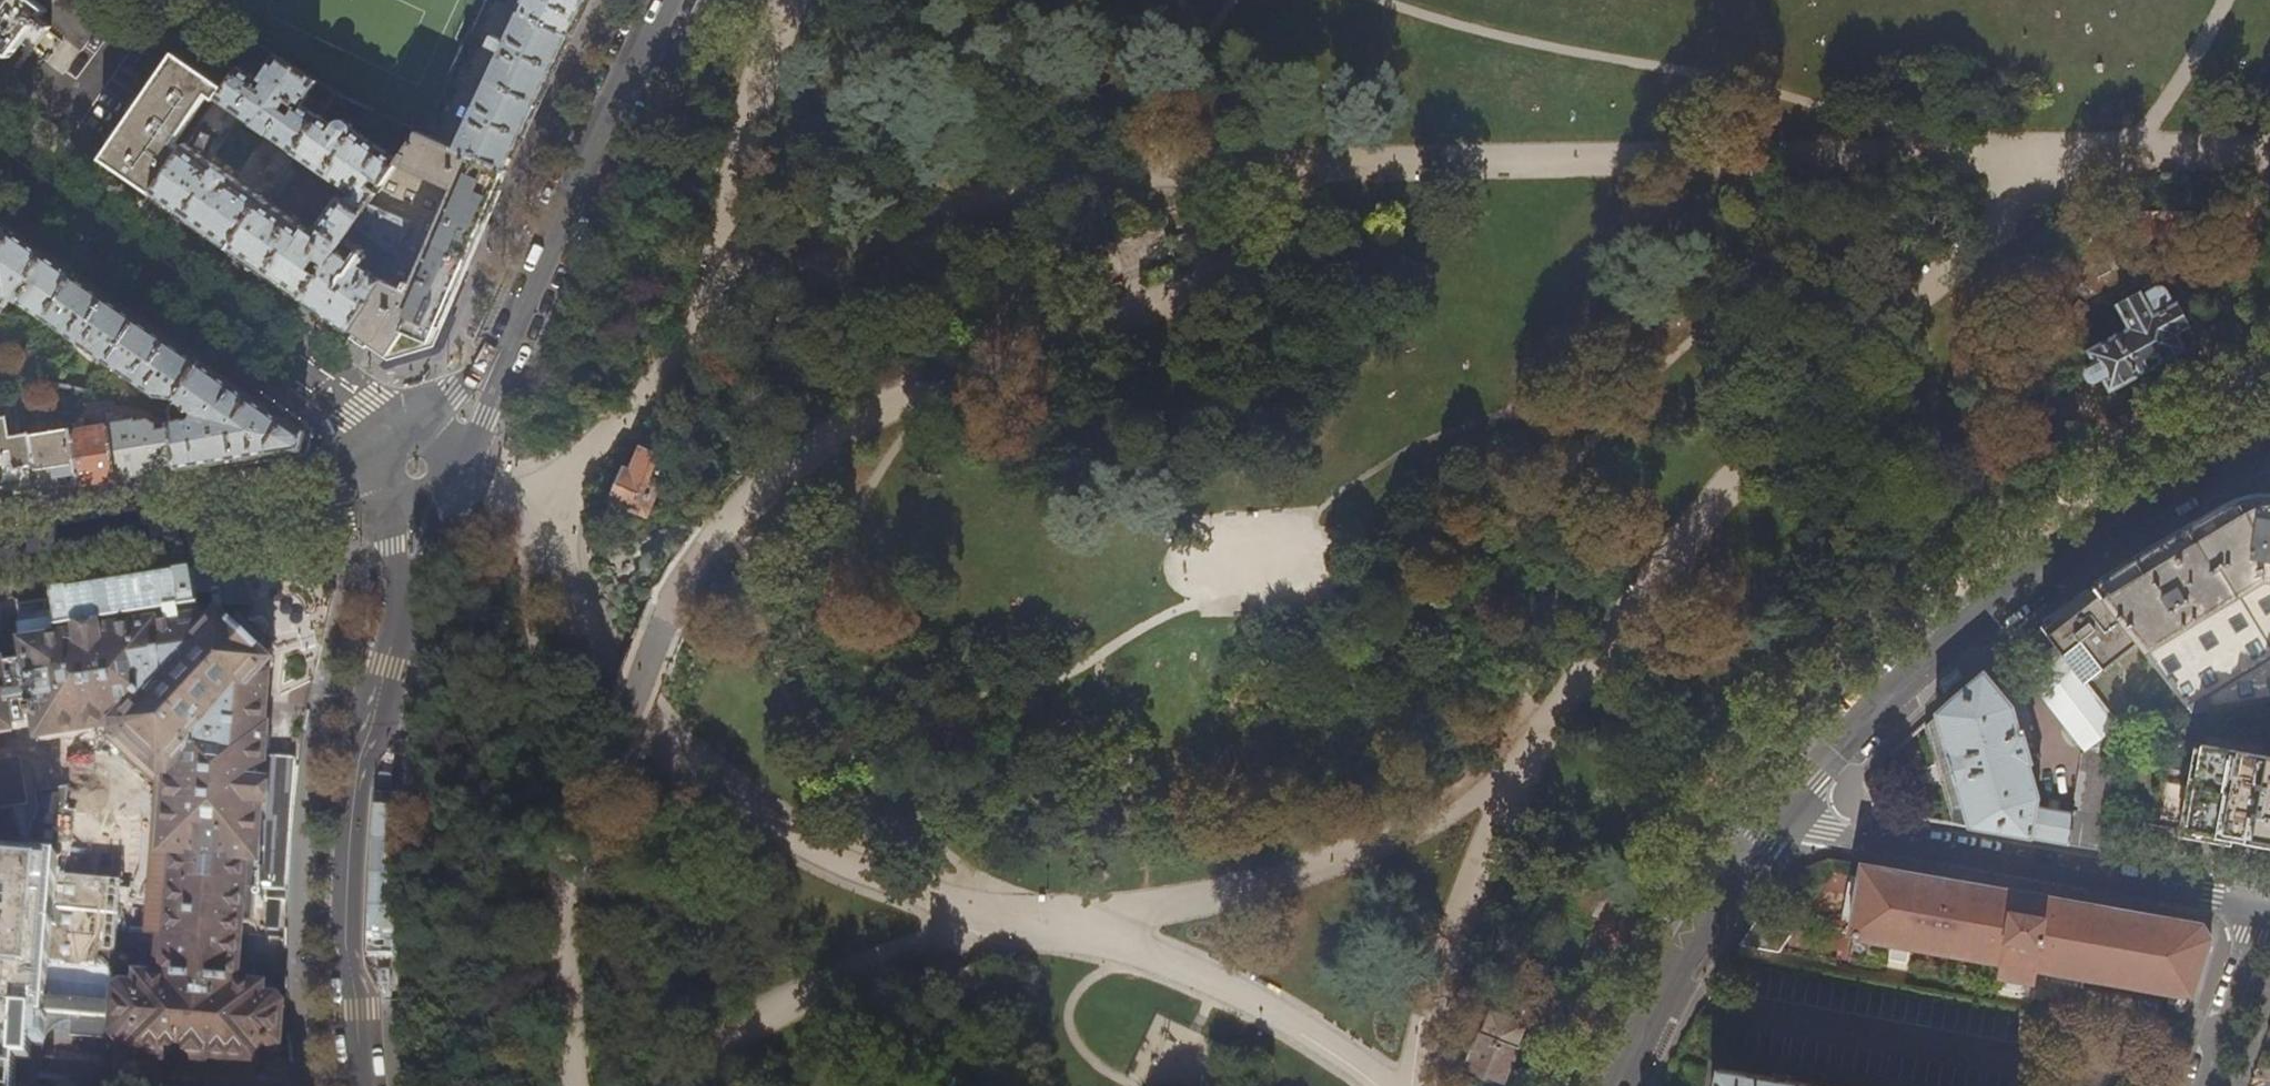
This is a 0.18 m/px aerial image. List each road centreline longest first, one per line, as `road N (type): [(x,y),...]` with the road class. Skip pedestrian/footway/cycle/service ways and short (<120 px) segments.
road 1 (residential): [(360,1085),(352,962),(364,783),(400,615),(455,480)]
road 2 (tertiary): [(1785,810),(1871,715),(1996,605),(2129,514),(2269,437)]
road 3 (residential): [(664,0),(504,346),(397,435)]
road 4 (residential): [(1785,810),(1828,831),(2264,905)]
road 5 (residential): [(0,158),(397,435)]
road 6 (tertiary): [(1621,1085),(1665,989),(1785,810)]
road 7 (residential): [(0,552),(280,507)]
road 8 (residential): [(2264,905),(2200,1085)]
road 9 (residential): [(397,435),(280,507)]
road 10 (residential): [(280,507),(343,514),(399,501)]

